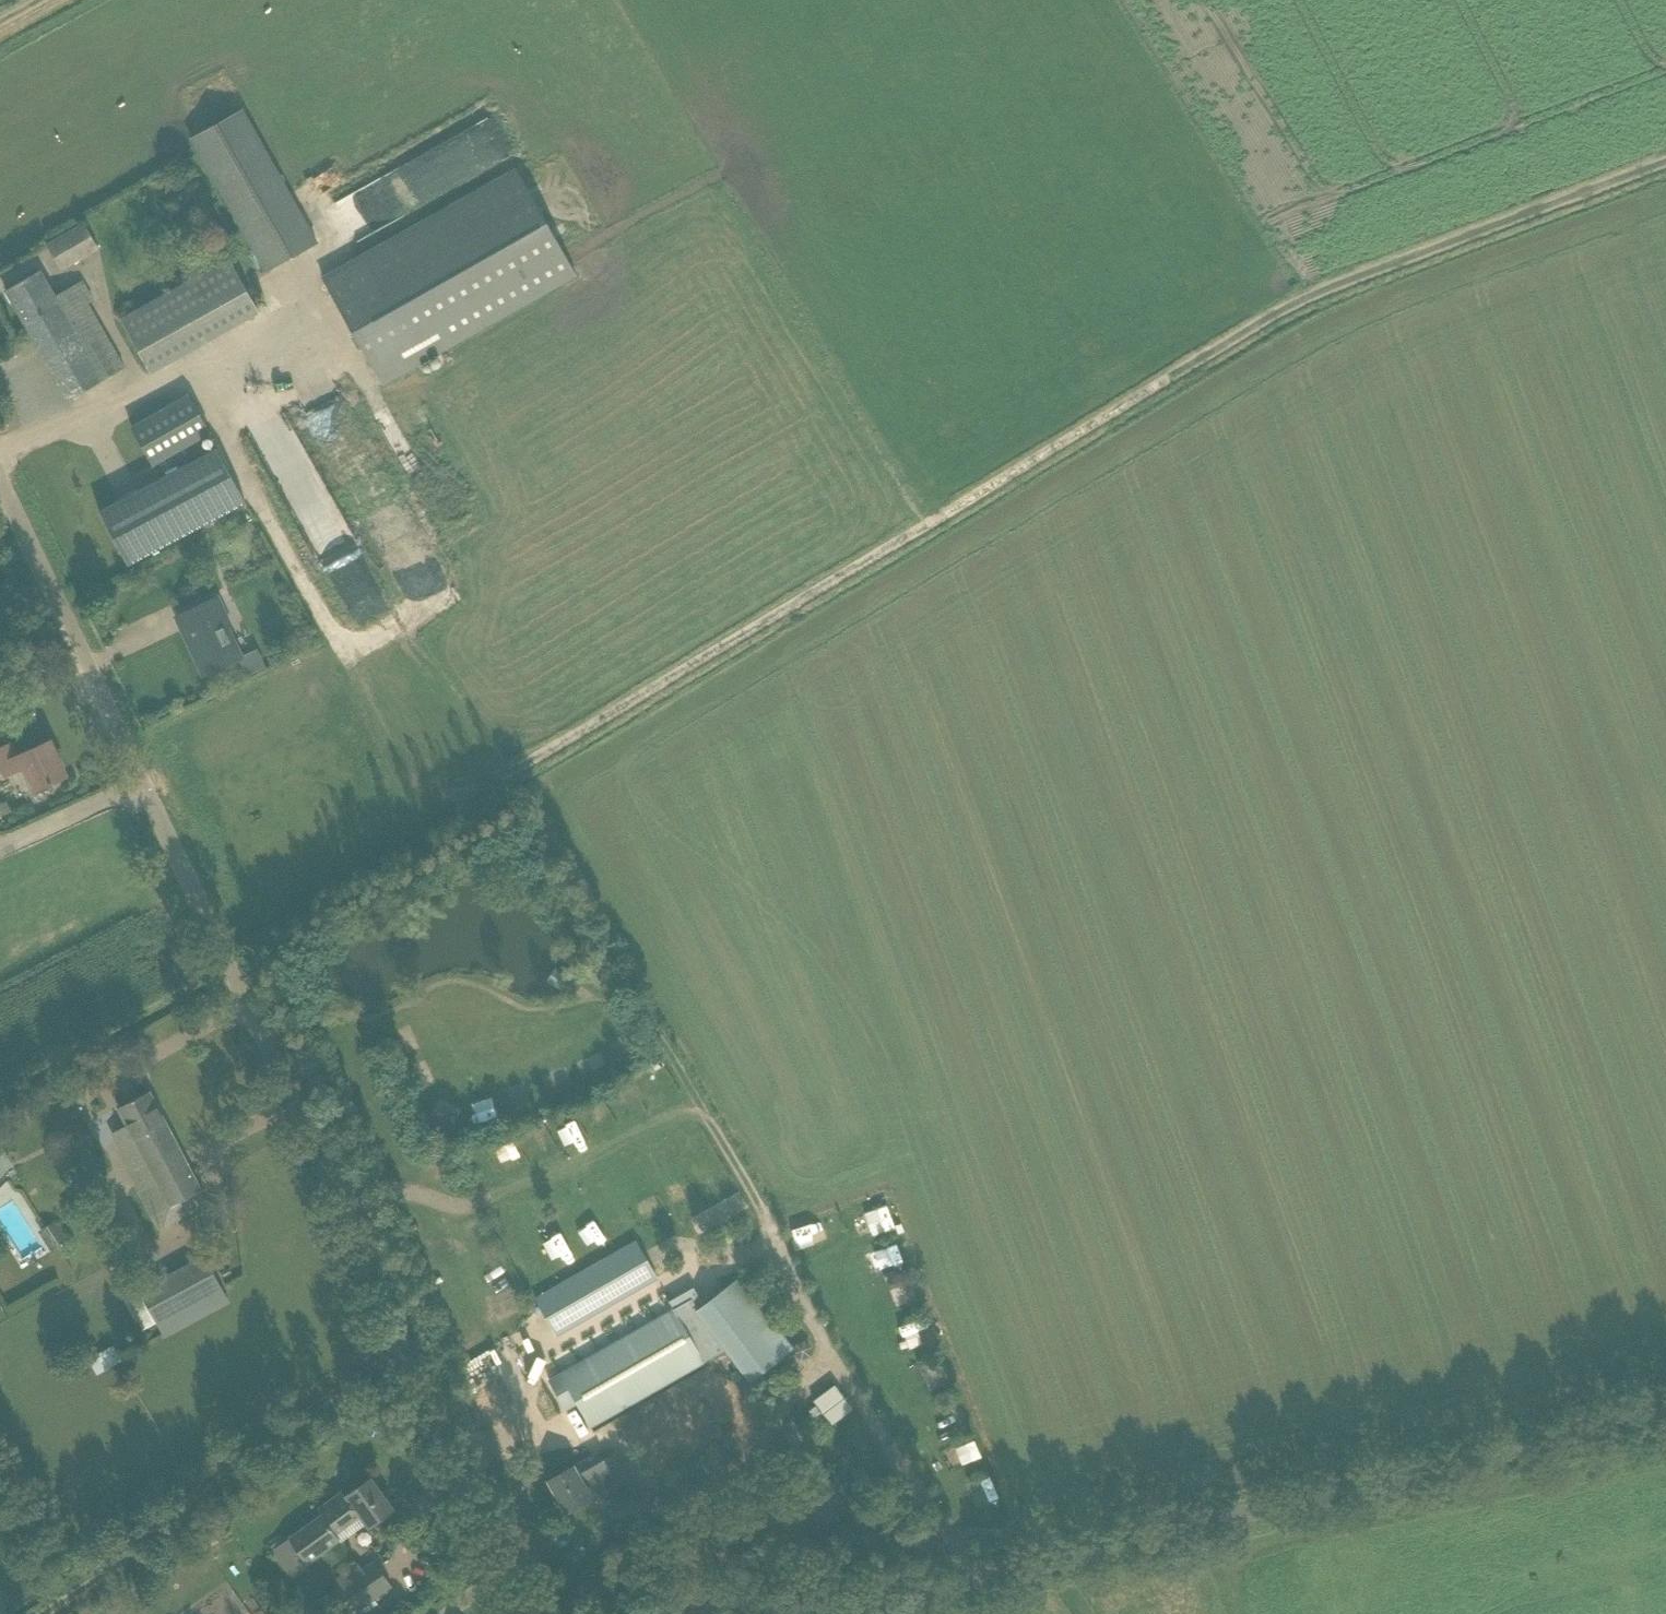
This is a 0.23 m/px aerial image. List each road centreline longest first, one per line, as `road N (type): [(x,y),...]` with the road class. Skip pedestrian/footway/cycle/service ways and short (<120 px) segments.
road 1 (unclassified): [(536,1613),(0,495)]
road 2 (unclassified): [(854,1613),(1665,1416)]

